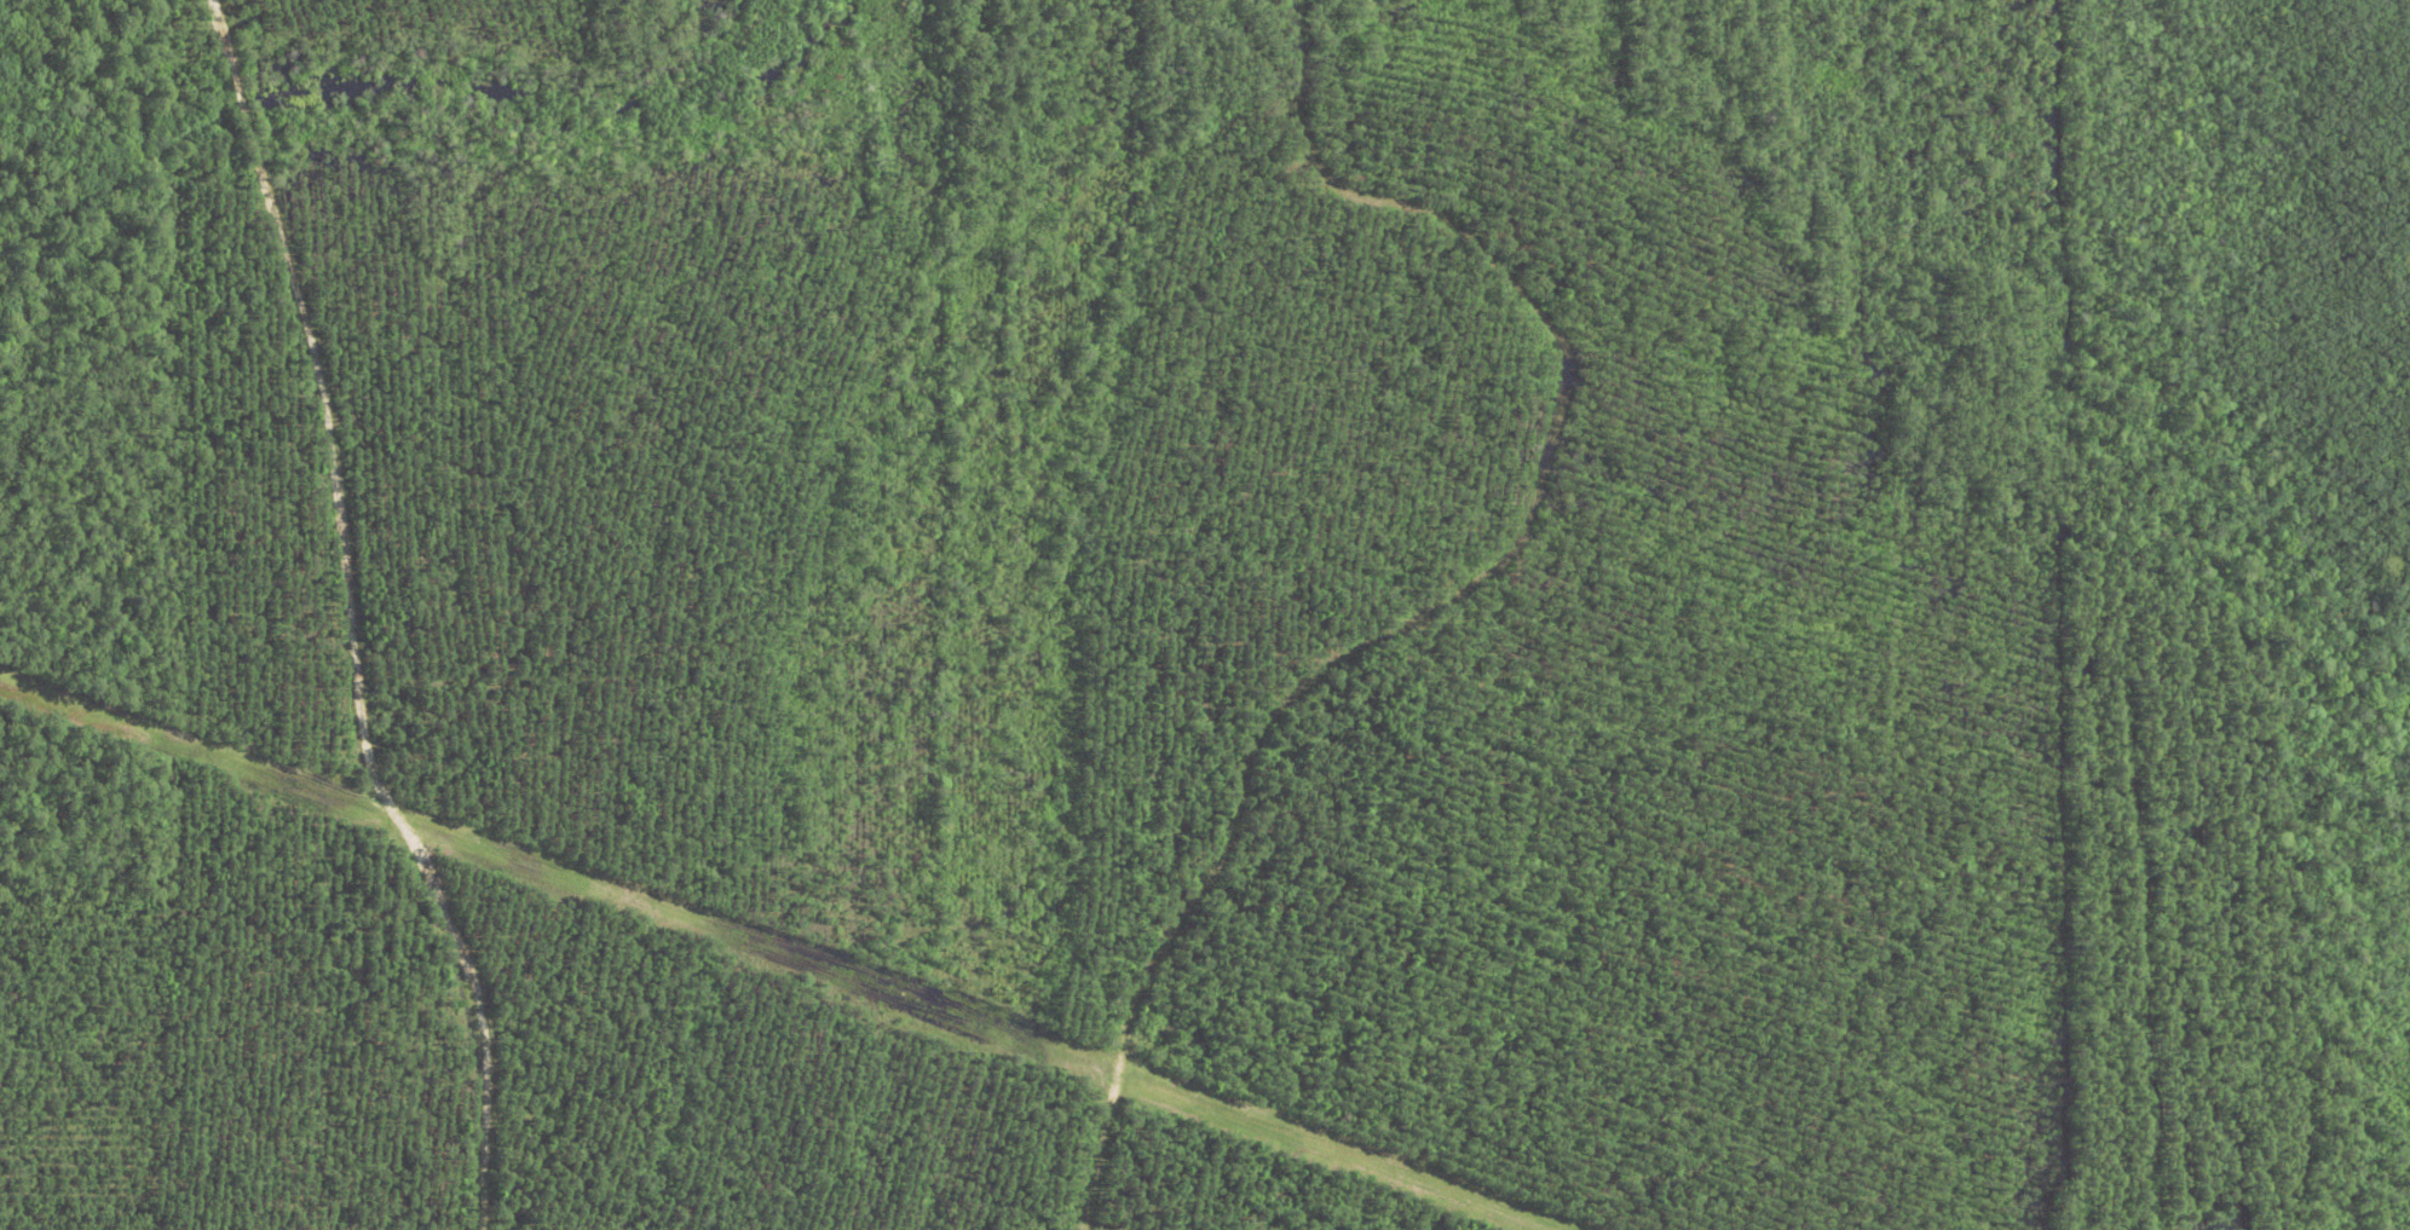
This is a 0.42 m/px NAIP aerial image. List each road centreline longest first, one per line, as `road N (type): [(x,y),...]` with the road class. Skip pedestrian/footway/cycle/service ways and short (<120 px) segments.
road 1 (residential): [(1082,1229),(1140,983)]

